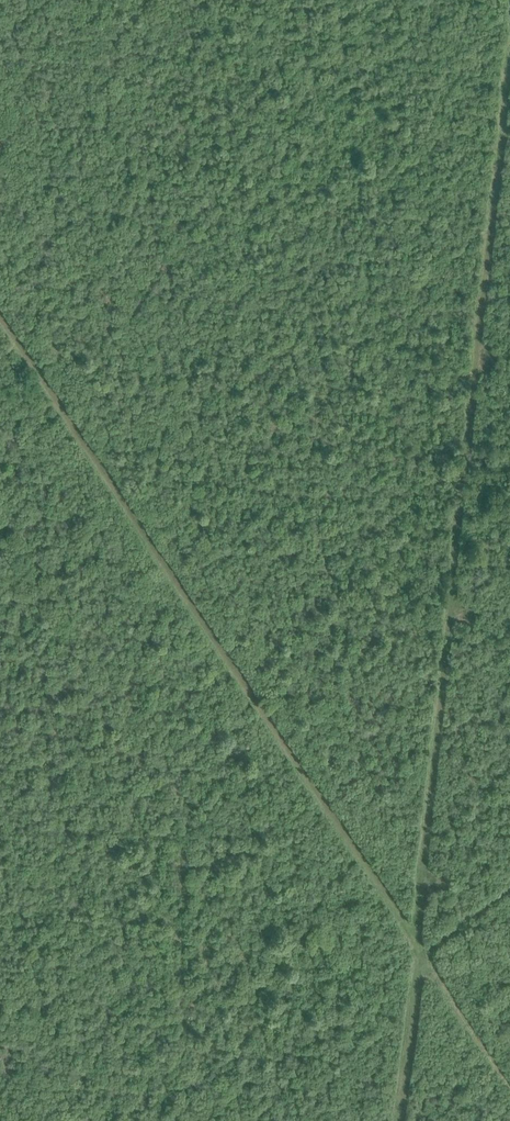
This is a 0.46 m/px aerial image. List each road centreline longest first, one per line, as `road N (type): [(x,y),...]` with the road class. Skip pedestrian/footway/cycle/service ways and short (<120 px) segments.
road 1 (track): [(418,951),(508,47)]
road 2 (track): [(418,951),(0,317)]
road 3 (track): [(399,1120),(418,951)]
road 4 (track): [(509,1092),(418,951)]

